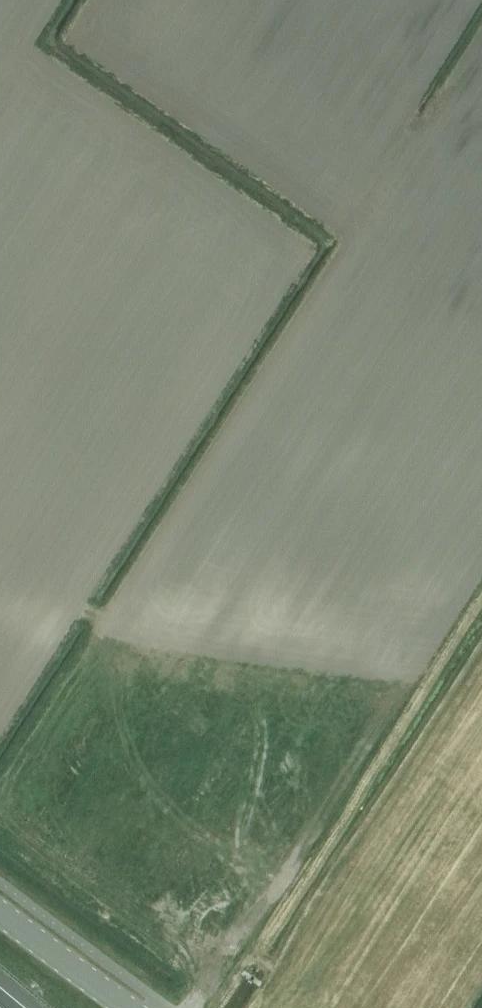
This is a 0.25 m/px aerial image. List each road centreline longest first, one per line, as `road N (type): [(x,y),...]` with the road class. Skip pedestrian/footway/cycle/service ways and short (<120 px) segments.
road 1 (unclassified): [(130,1007),(0,914)]

